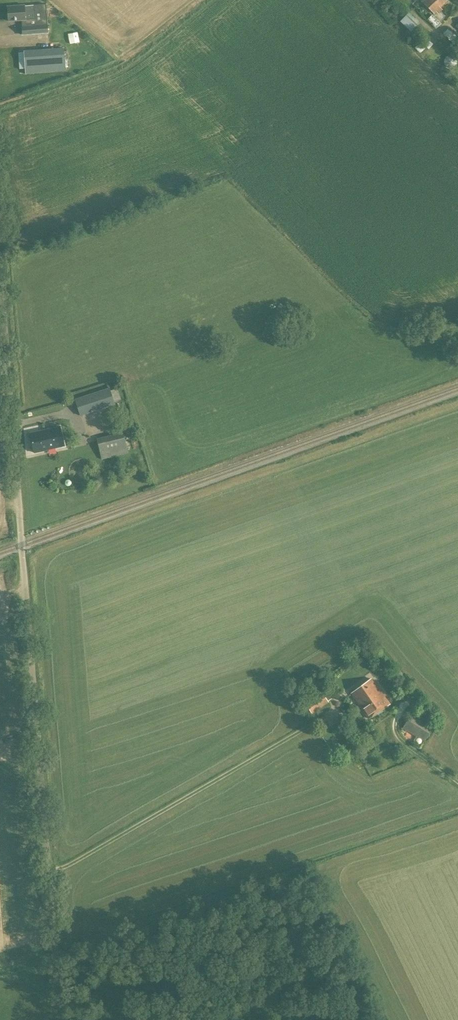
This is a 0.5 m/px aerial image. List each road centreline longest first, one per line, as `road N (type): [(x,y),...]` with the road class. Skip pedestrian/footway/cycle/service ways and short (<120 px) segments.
road 1 (unclassified): [(59,1019),(0,259)]
road 2 (track): [(48,875),(322,718)]
road 3 (track): [(238,1019),(203,902),(53,954)]

